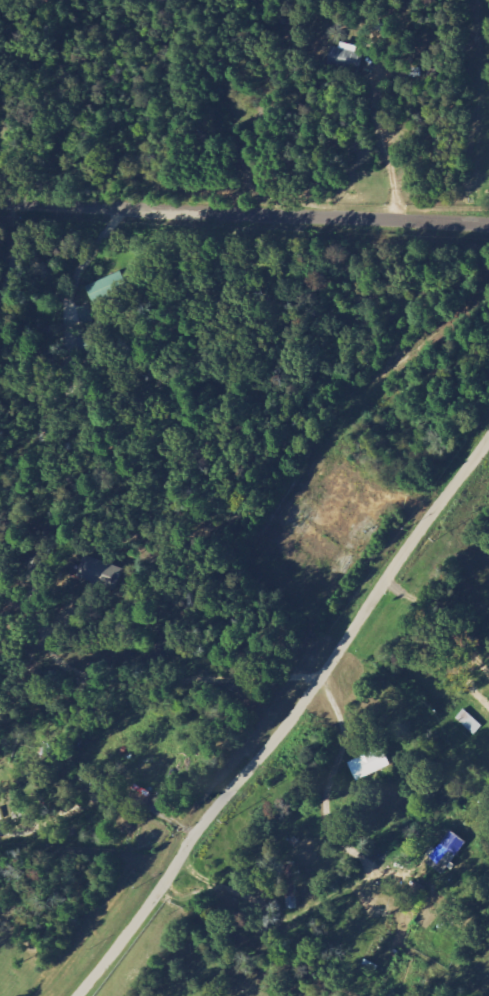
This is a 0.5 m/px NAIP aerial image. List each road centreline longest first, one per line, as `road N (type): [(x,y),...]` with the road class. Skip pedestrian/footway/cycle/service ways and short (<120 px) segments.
road 1 (residential): [(488,433),(305,702),(214,809),(78,995)]
road 2 (residential): [(488,222),(0,198)]
road 3 (residential): [(160,884),(384,955),(454,959),(483,935),(488,912)]

